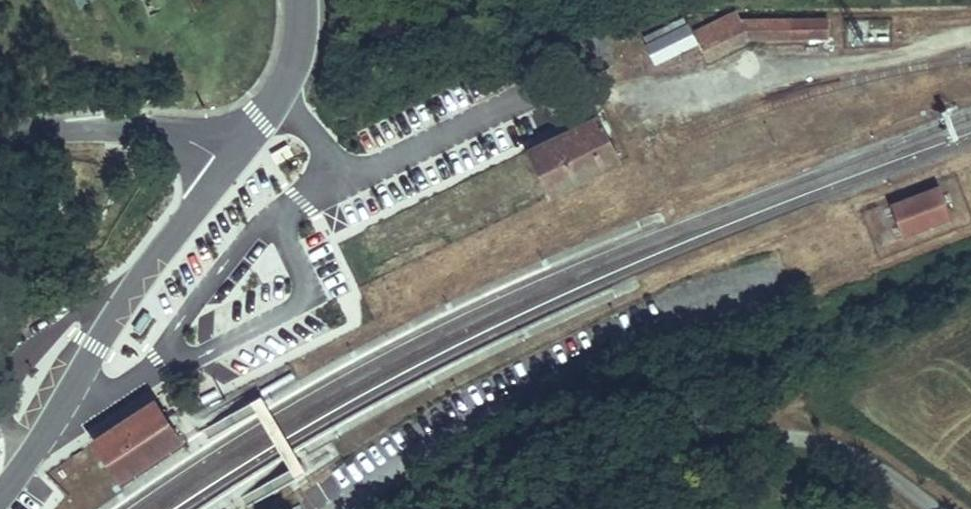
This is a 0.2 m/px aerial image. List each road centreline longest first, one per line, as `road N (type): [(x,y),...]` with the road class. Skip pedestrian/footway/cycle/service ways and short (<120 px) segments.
road 1 (unclassified): [(936,508),(841,450),(734,429),(655,452),(535,508)]
road 2 (tertiary): [(0,495),(127,295),(227,164)]
road 3 (residential): [(227,164),(191,140),(112,124),(0,139)]
road 4 (tertiary): [(227,164),(289,74),(298,0)]

